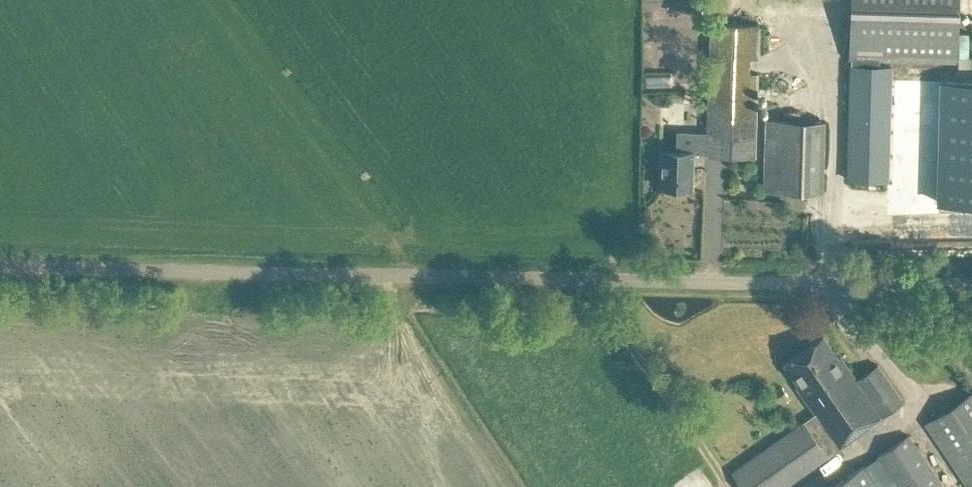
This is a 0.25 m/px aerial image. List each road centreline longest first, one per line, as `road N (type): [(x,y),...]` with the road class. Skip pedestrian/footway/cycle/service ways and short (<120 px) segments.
road 1 (unclassified): [(0,265),(971,282)]

